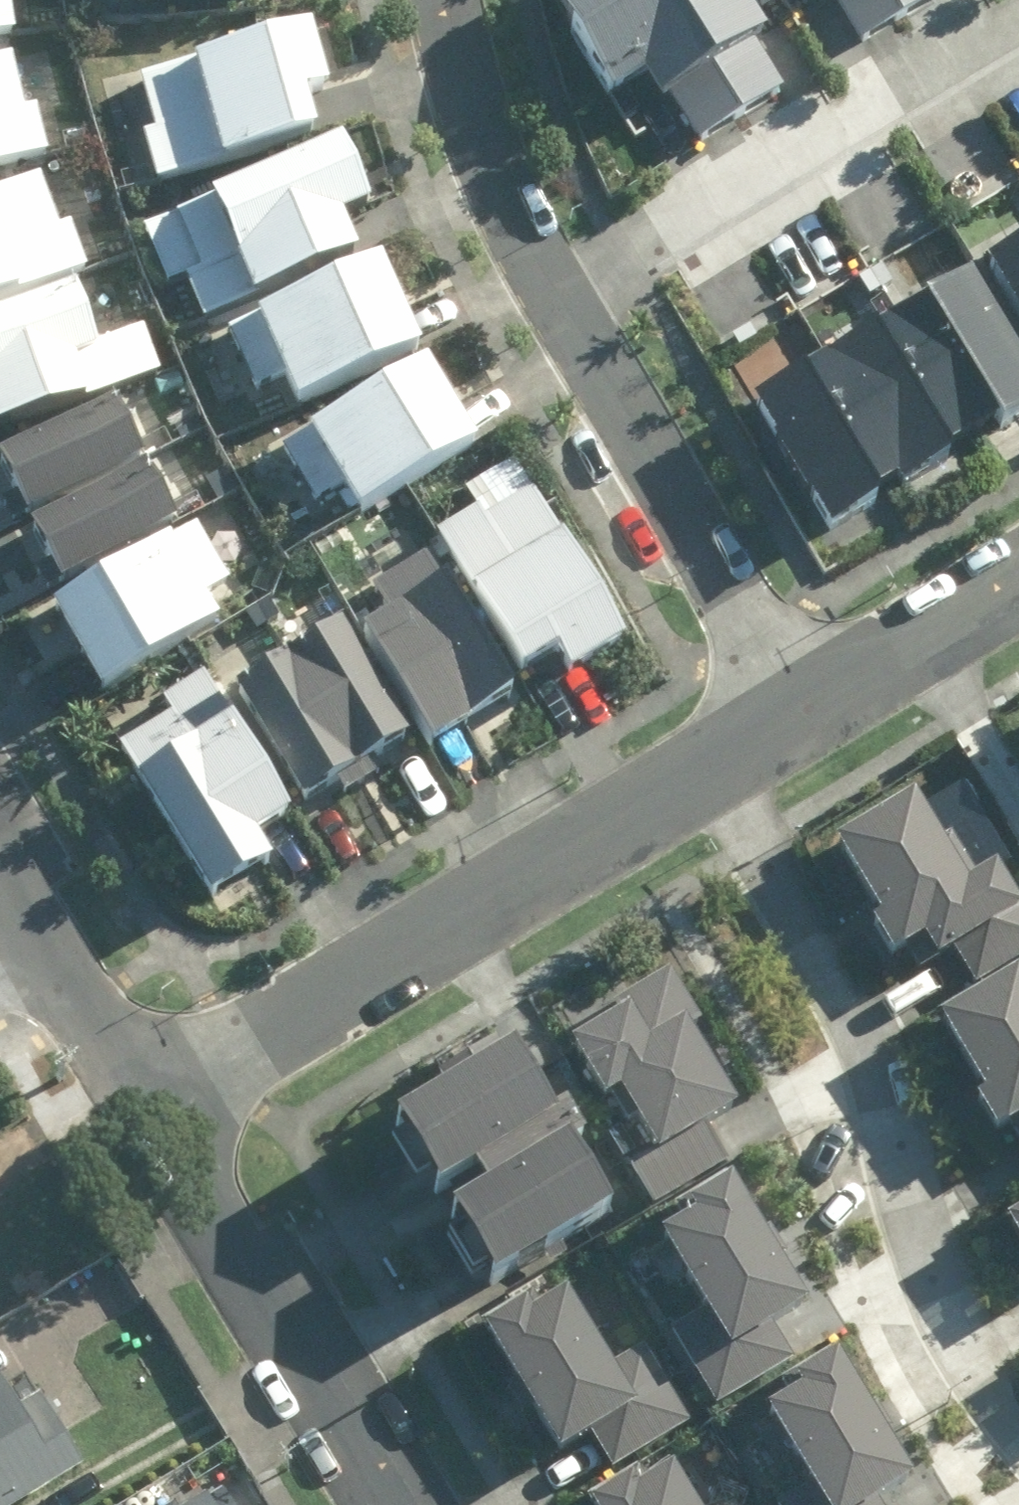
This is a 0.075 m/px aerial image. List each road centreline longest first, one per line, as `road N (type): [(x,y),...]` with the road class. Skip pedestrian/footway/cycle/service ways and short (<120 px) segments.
road 1 (residential): [(1018,1427),(963,1343),(923,1250),(883,1093),(849,1011),(713,772)]
road 2 (residential): [(713,772),(156,1091)]
road 3 (residential): [(1018,25),(558,297)]
road 4 (residential): [(808,717),(558,297)]
road 5 (residential): [(401,1504),(156,1091)]
road 6 (residential): [(558,297),(505,181),(445,0)]
road 7 (residential): [(1018,589),(808,717)]
road 8 (residential): [(156,1091),(40,940)]

